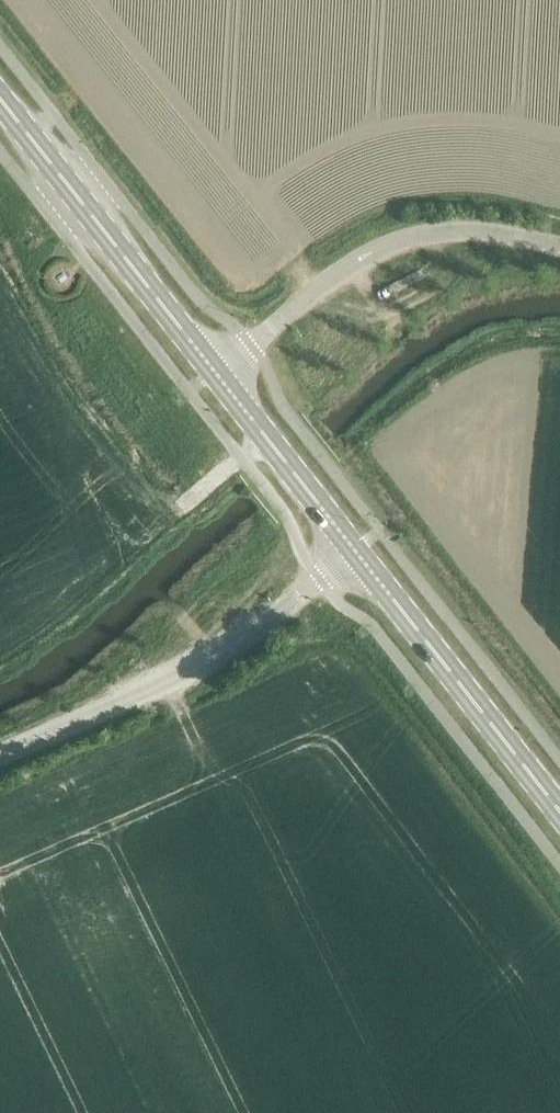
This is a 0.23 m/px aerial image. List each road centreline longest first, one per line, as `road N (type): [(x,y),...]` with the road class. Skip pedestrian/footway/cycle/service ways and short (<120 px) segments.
road 1 (unclassified): [(0,755),(151,689),(306,593),(350,550)]
road 2 (unclassified): [(559,254),(464,230),(405,235),(358,258),(215,373)]
road 3 (secondary): [(559,831),(350,550)]
road 4 (secondary): [(0,104),(215,373)]
road 5 (secondary): [(350,550),(215,373)]

